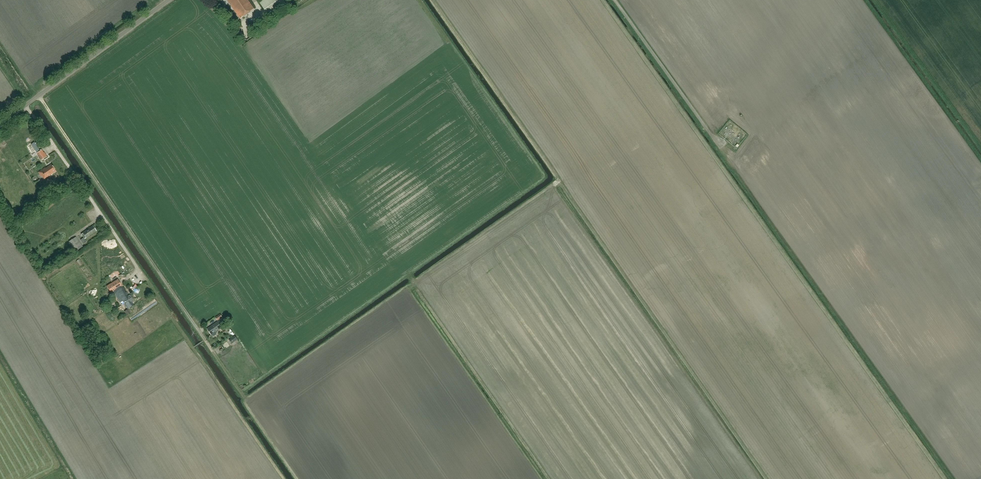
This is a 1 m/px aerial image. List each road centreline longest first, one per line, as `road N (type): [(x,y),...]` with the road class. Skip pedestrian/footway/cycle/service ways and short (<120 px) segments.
road 1 (track): [(38,96),(212,350)]
road 2 (unclassified): [(27,105),(147,280)]
road 3 (unclassified): [(27,105),(170,0)]
road 4 (unclassified): [(717,143),(614,0)]

